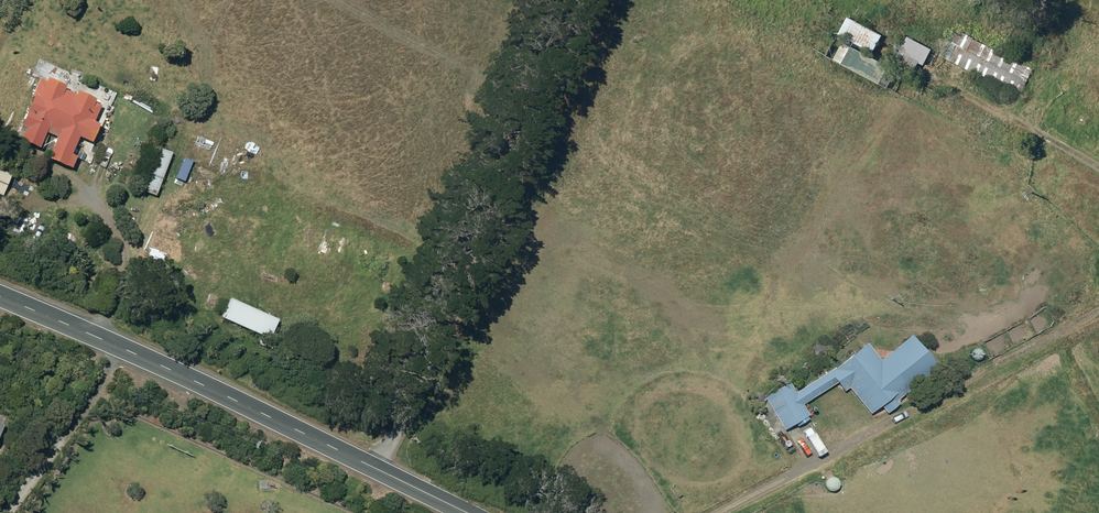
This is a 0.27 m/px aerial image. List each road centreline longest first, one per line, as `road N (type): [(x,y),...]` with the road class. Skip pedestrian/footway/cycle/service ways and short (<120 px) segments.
road 1 (tertiary): [(0,296),(466,512)]

